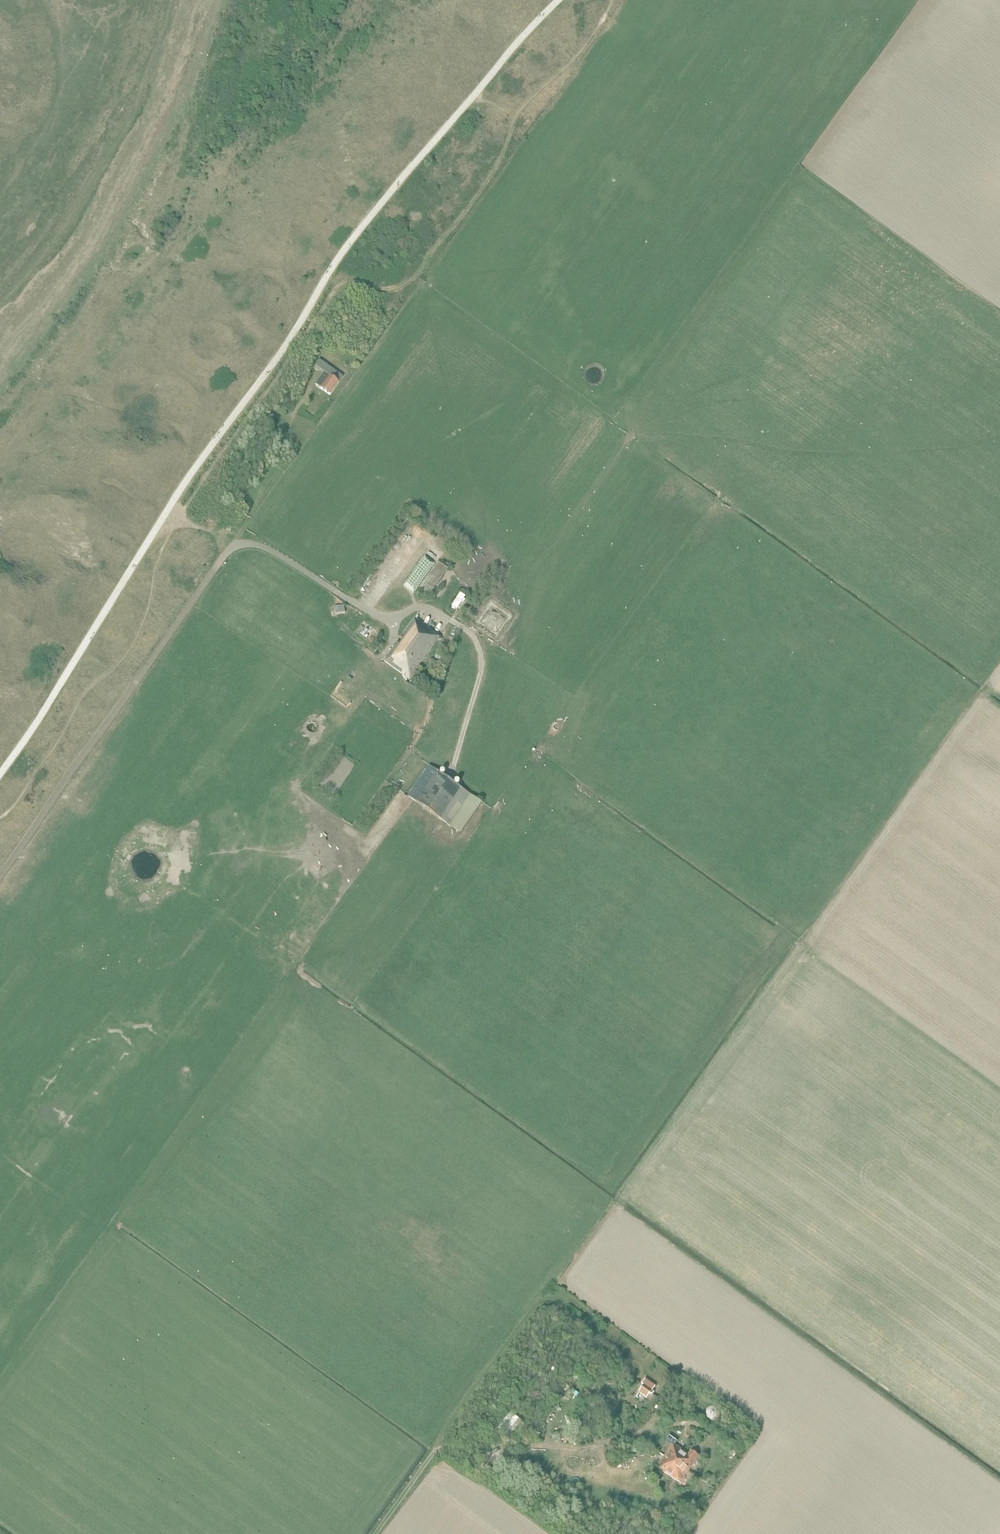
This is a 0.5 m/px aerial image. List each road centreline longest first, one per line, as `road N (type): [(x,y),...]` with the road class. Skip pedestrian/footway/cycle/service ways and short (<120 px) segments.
road 1 (unclassified): [(0,875),(230,550),(268,549),(337,594)]

